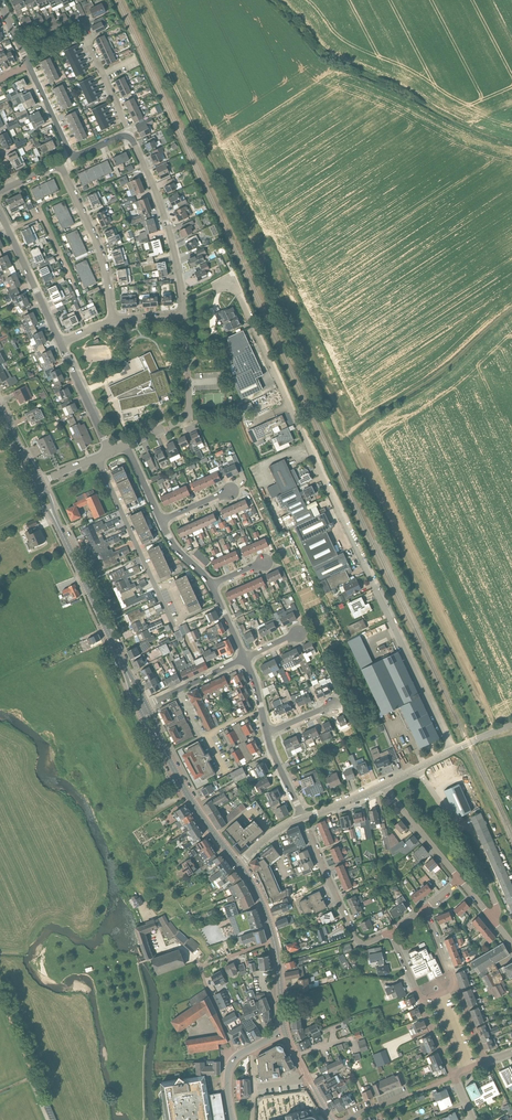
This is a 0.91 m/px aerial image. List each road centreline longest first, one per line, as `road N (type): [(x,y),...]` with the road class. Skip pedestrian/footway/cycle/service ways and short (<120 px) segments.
road 1 (residential): [(452,751),(233,279),(214,288)]
road 2 (track): [(133,0),(348,441)]
road 3 (track): [(493,732),(354,451)]
road 4 (secondary): [(144,707),(54,517)]
road 5 (residential): [(185,315),(167,220),(128,133)]
road 6 (secondary): [(238,865),(194,805),(144,707)]
road 7 (residential): [(173,623),(97,459)]
road 8 (residential): [(125,446),(188,419),(185,315)]
road 9 (unclassified): [(492,918),(496,904),(472,853),(417,769)]
road 10 (residential): [(302,818),(355,939),(390,932)]
road 11 (residential): [(113,321),(100,251),(60,164)]
road 12 (residential): [(61,342),(0,214)]
road 13 (residential): [(459,879),(382,786)]

